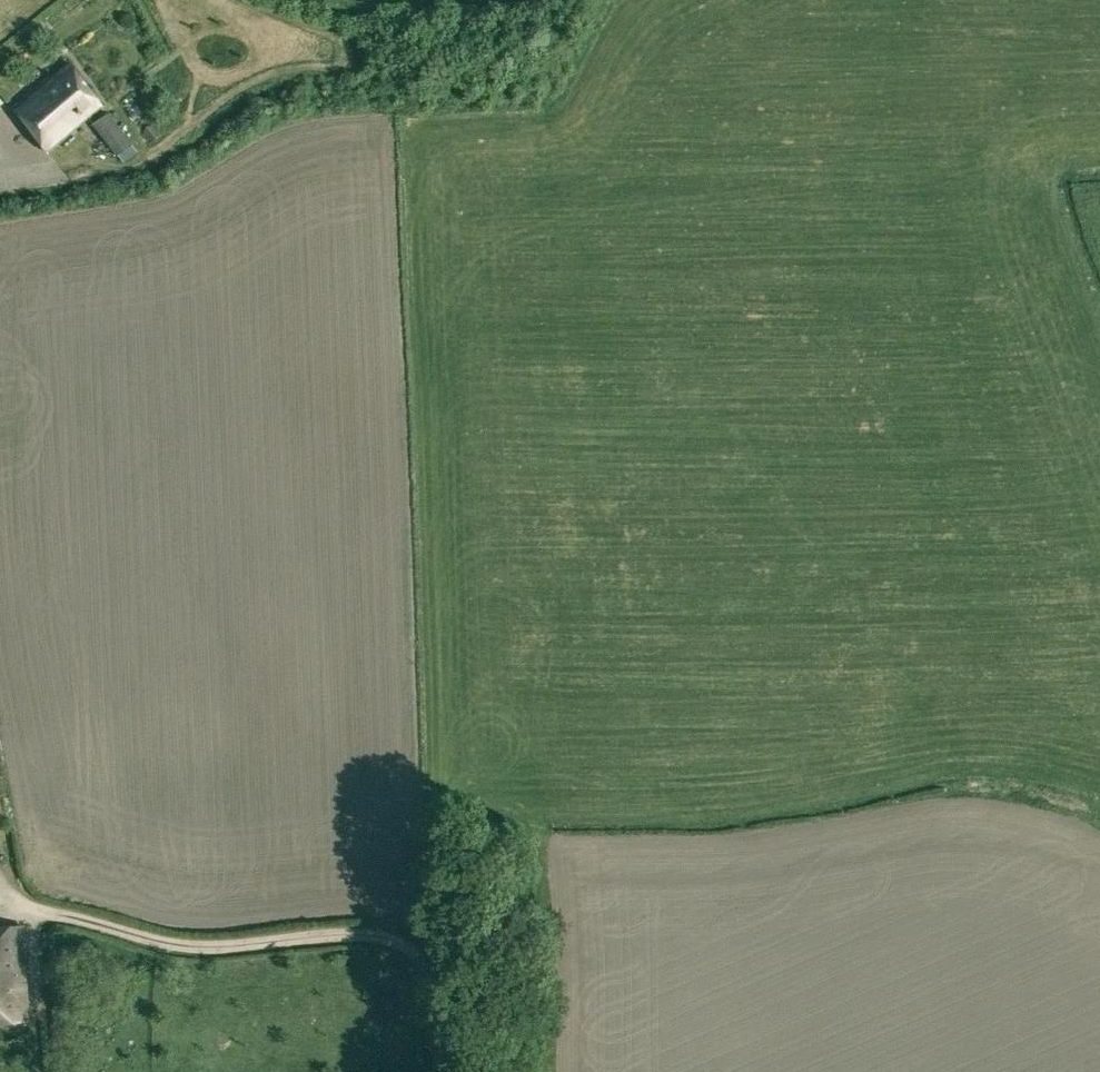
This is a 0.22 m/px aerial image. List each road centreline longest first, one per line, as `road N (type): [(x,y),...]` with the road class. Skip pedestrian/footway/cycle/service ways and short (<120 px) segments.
road 1 (track): [(439,1071),(433,973),(429,959),(399,937),(329,934),(187,945),(0,892)]

